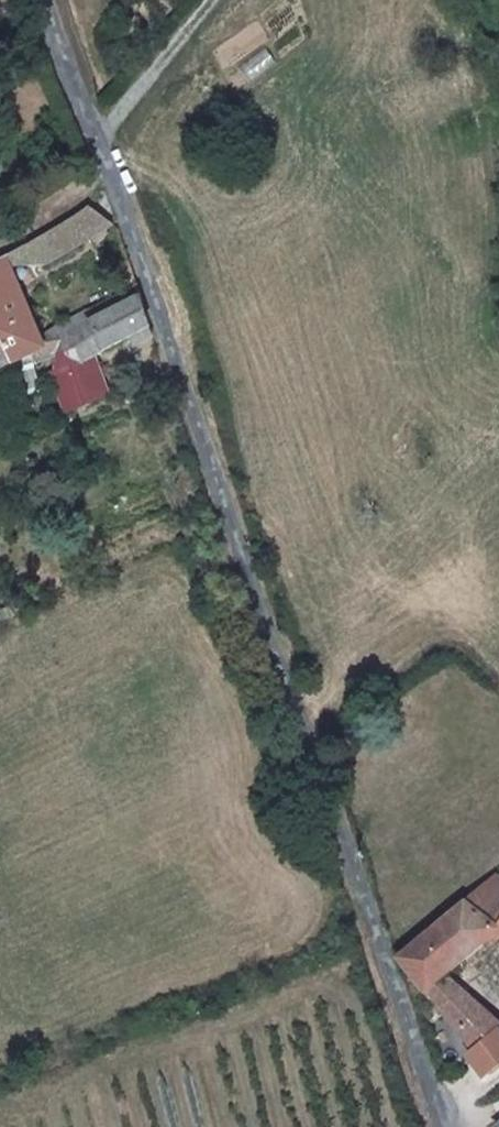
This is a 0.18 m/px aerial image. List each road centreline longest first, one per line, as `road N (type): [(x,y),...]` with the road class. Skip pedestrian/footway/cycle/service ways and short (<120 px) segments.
road 1 (unclassified): [(49,0),(116,163),(222,512),(440,1126)]

